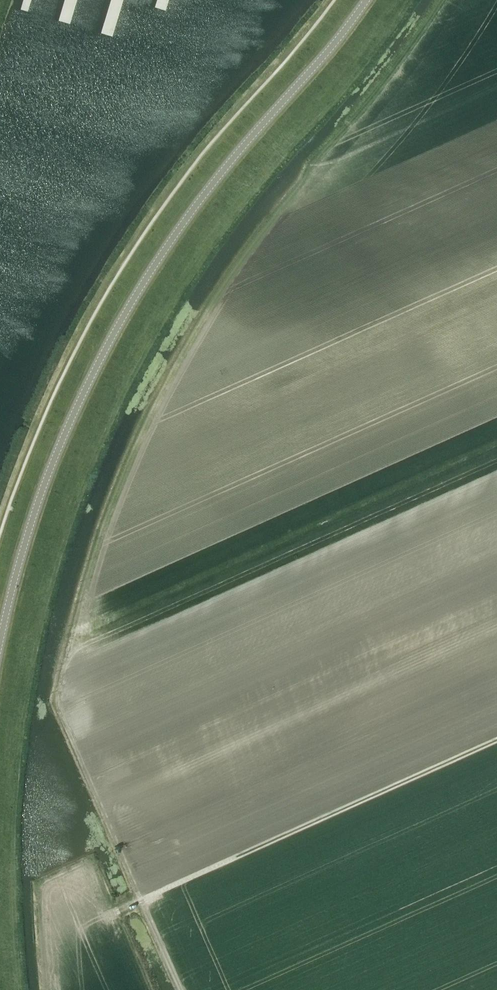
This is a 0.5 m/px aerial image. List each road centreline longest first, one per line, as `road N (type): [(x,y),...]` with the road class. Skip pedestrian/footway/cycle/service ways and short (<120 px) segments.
road 1 (unclassified): [(367,0),(188,220),(103,355),(52,474),(0,655)]
road 2 (track): [(496,743),(98,920)]
road 3 (track): [(168,383),(496,236)]

